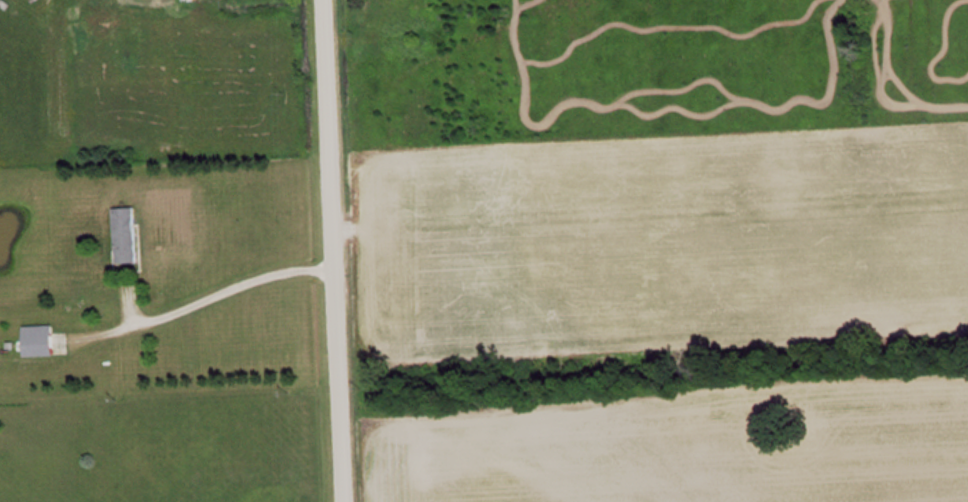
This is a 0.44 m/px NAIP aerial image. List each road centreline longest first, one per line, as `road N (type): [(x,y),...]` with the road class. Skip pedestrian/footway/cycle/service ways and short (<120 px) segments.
road 1 (residential): [(343,501),(323,0)]

